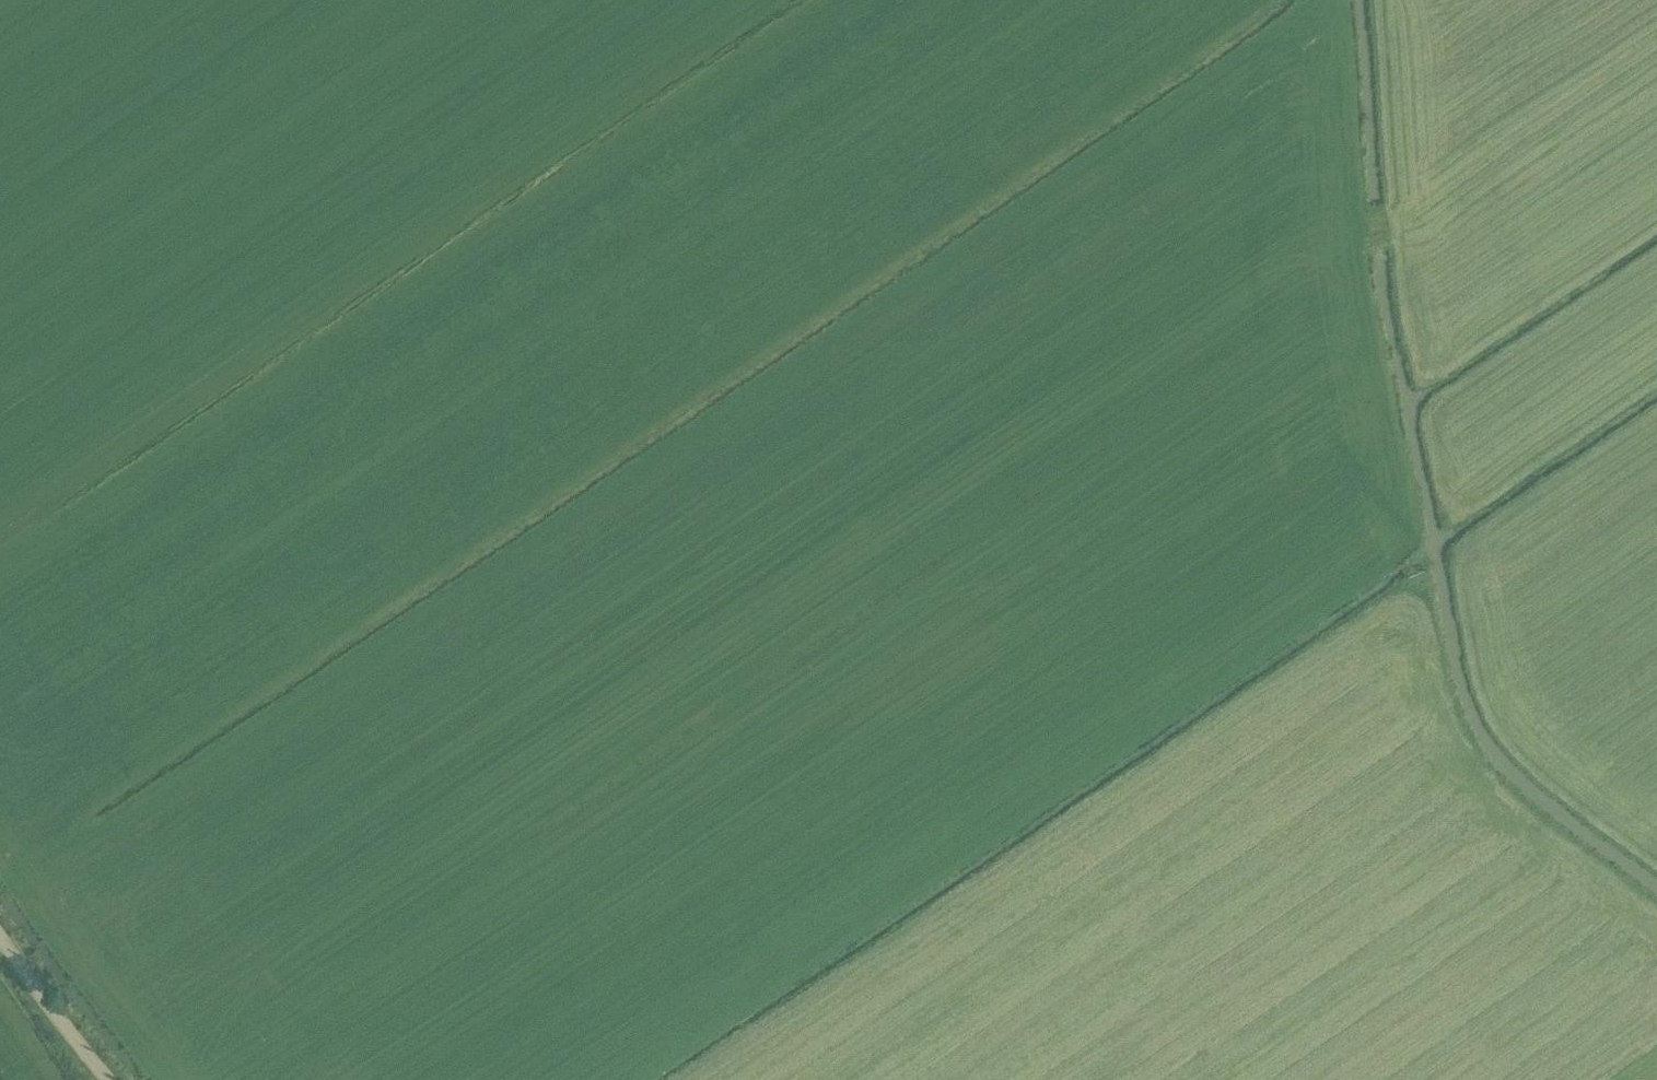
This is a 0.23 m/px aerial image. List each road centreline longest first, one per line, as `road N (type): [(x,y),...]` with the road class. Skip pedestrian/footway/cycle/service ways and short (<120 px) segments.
road 1 (unclassified): [(106,1079),(0,940)]

